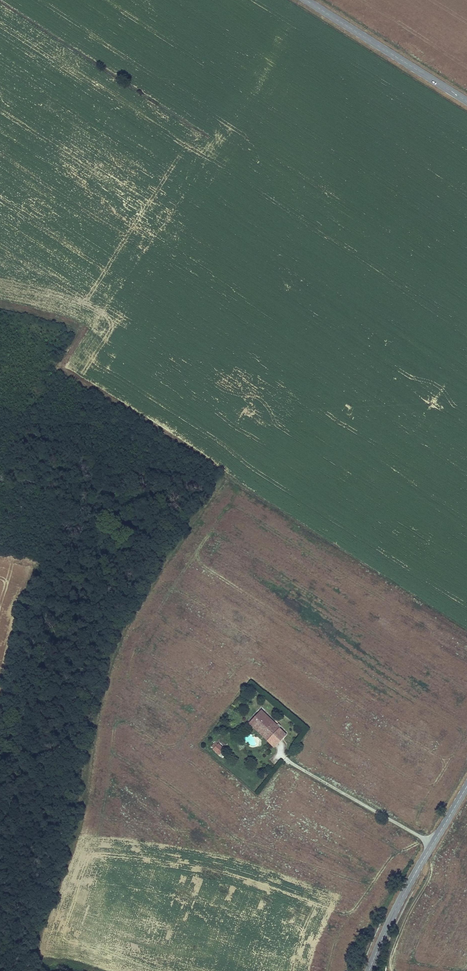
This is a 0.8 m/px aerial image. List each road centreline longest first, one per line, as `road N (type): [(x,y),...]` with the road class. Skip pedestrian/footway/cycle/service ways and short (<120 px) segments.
road 1 (tertiary): [(466,786),(369,970)]
road 2 (tertiary): [(306,0),(466,101)]
road 3 (track): [(427,852),(429,878),(399,936),(392,970)]

